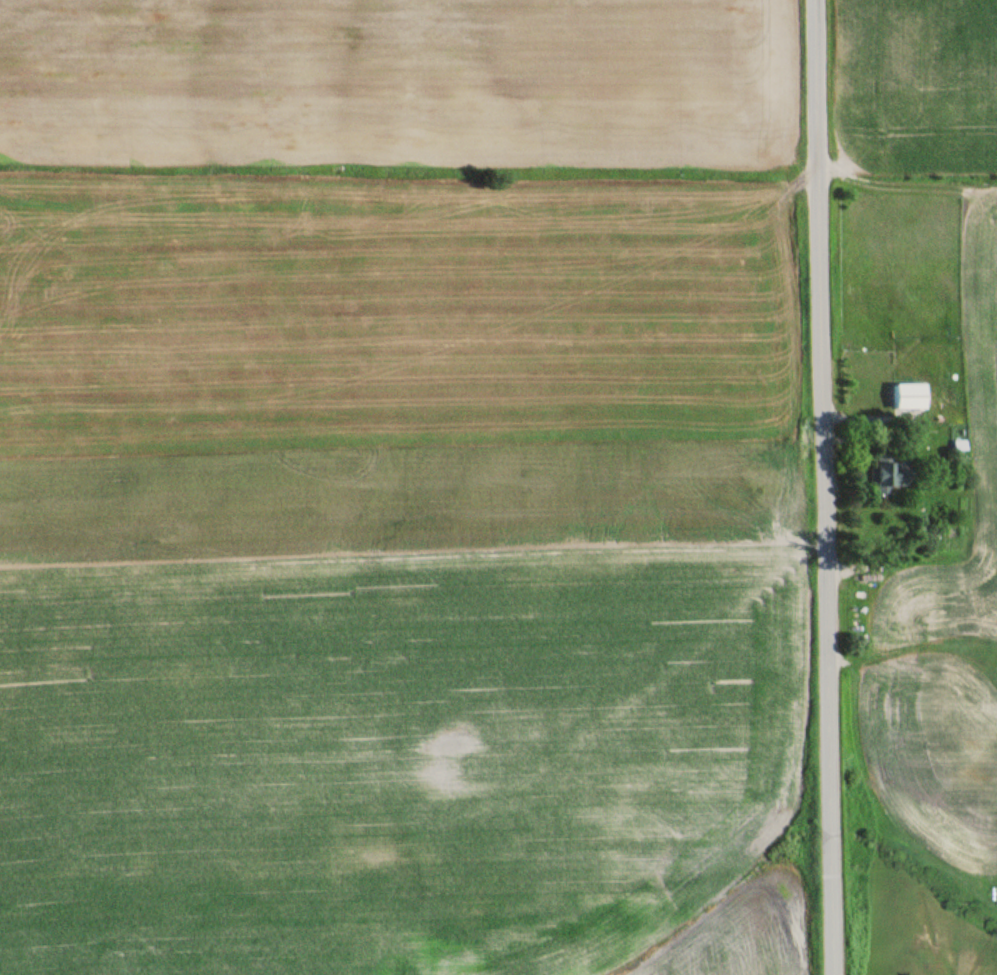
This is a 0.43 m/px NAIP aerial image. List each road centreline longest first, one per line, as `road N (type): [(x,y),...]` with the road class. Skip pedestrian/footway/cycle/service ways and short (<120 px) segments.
road 1 (residential): [(838,974),(819,0)]

